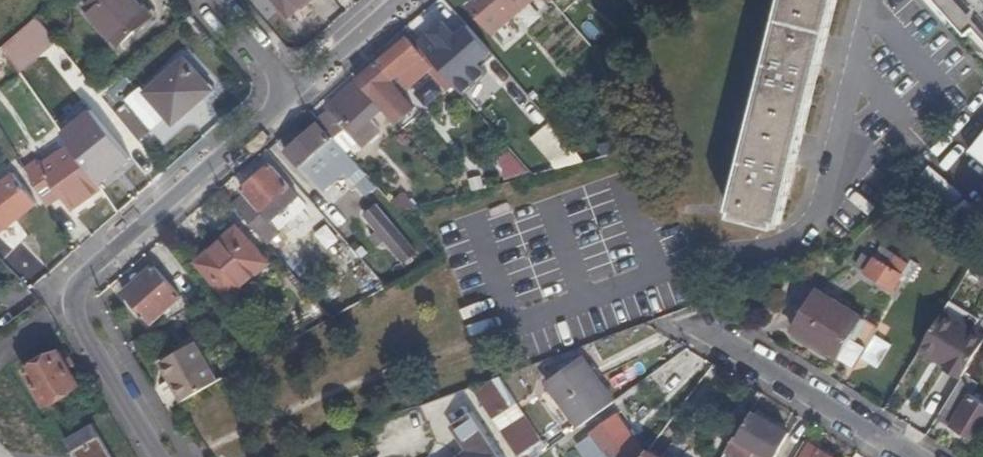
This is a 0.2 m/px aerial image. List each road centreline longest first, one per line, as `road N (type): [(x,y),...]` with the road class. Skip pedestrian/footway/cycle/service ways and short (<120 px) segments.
road 1 (residential): [(168,456),(64,287),(302,86)]
road 2 (residential): [(692,328),(910,456)]
road 3 (residential): [(302,86),(398,0)]

